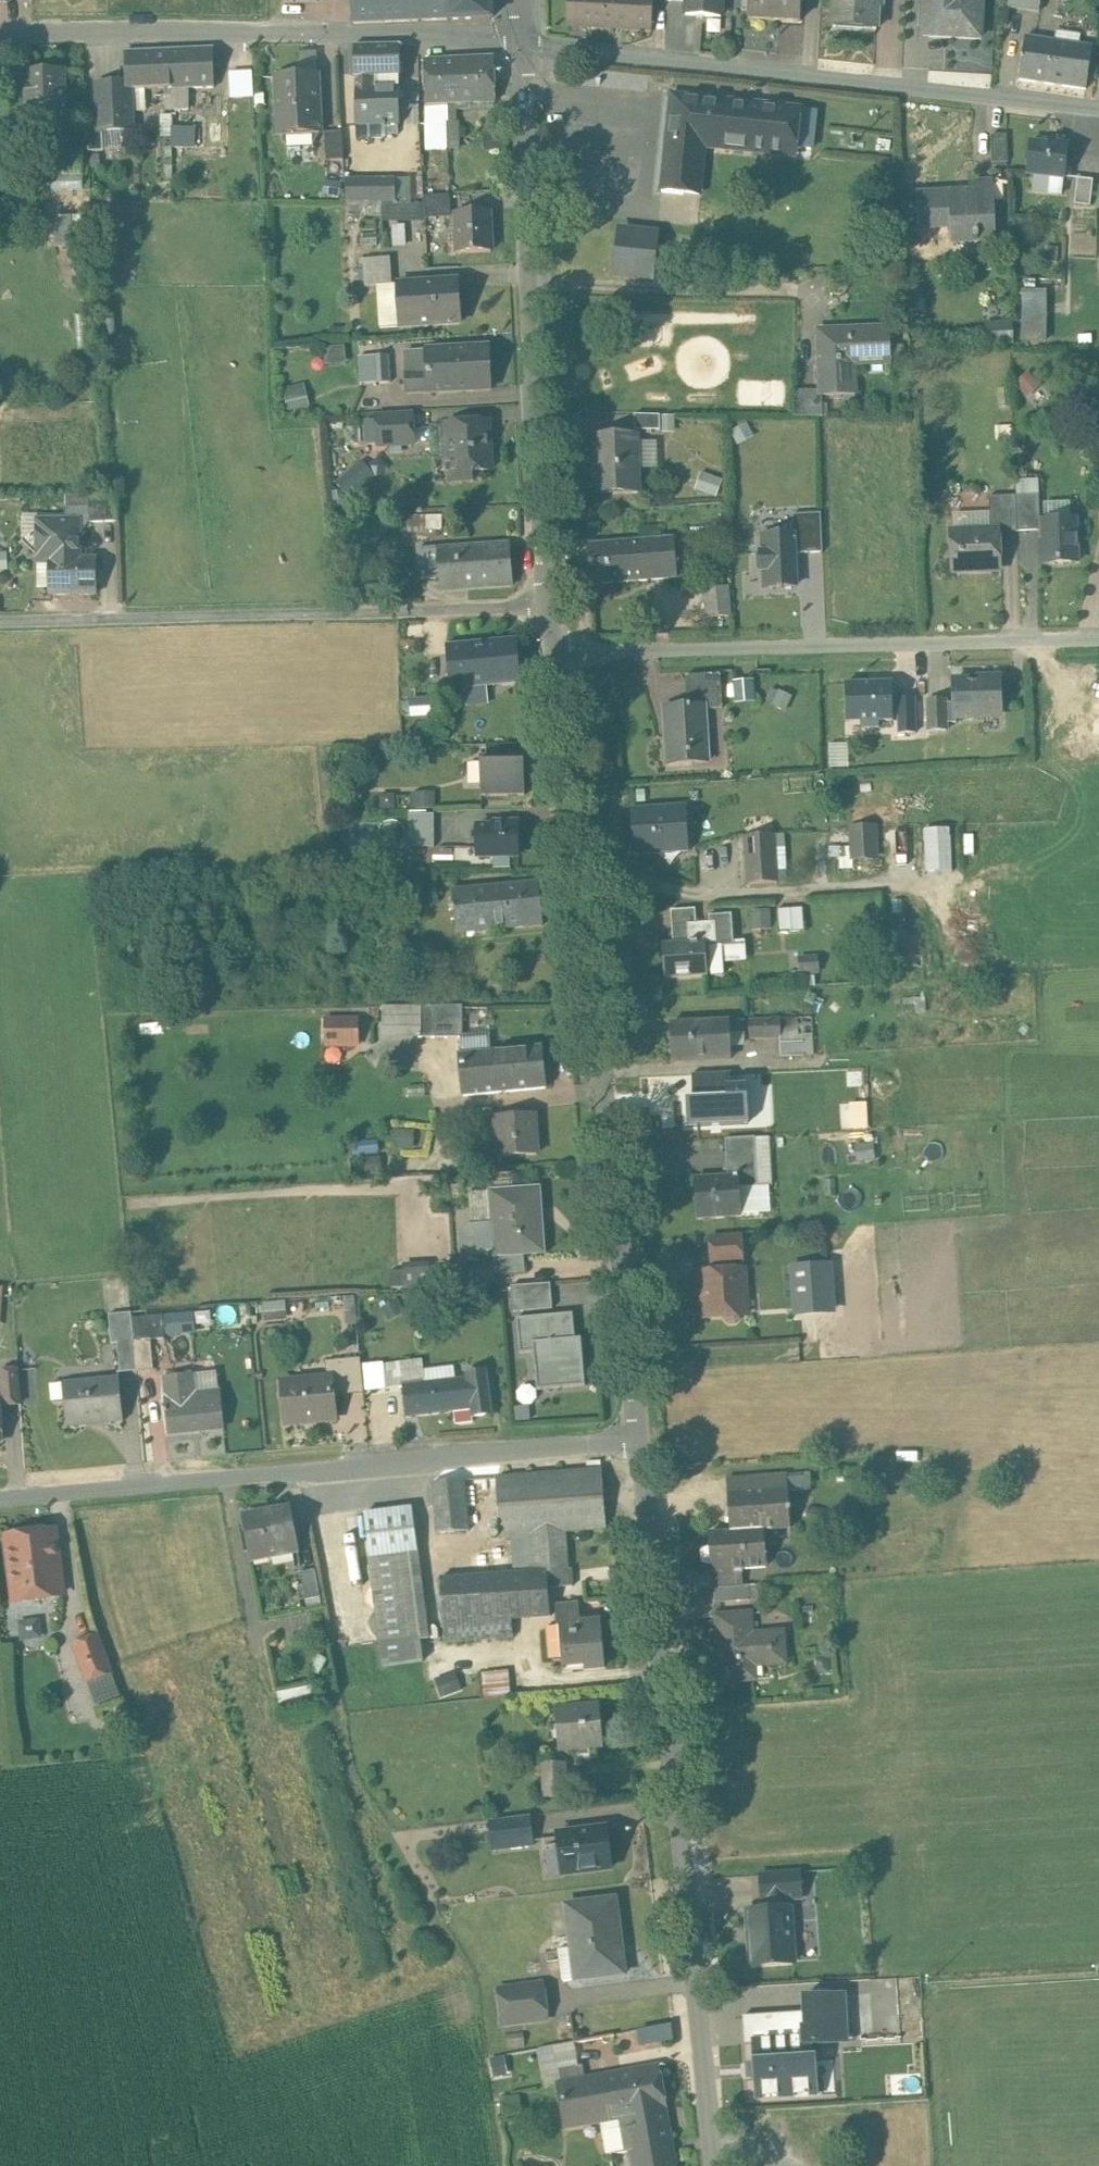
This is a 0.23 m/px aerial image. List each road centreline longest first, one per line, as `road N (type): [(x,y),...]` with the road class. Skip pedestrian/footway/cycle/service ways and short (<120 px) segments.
road 1 (residential): [(554,652),(640,1441)]
road 2 (residential): [(640,1441),(713,2165)]
road 3 (residential): [(640,1441),(0,1497)]
road 4 (residential): [(520,39),(536,524),(554,652)]
road 5 (residential): [(1098,107),(520,39)]
road 6 (track): [(546,608),(0,619)]
road 7 (residential): [(1098,639),(554,652)]
road 8 (residential): [(520,39),(0,32)]

